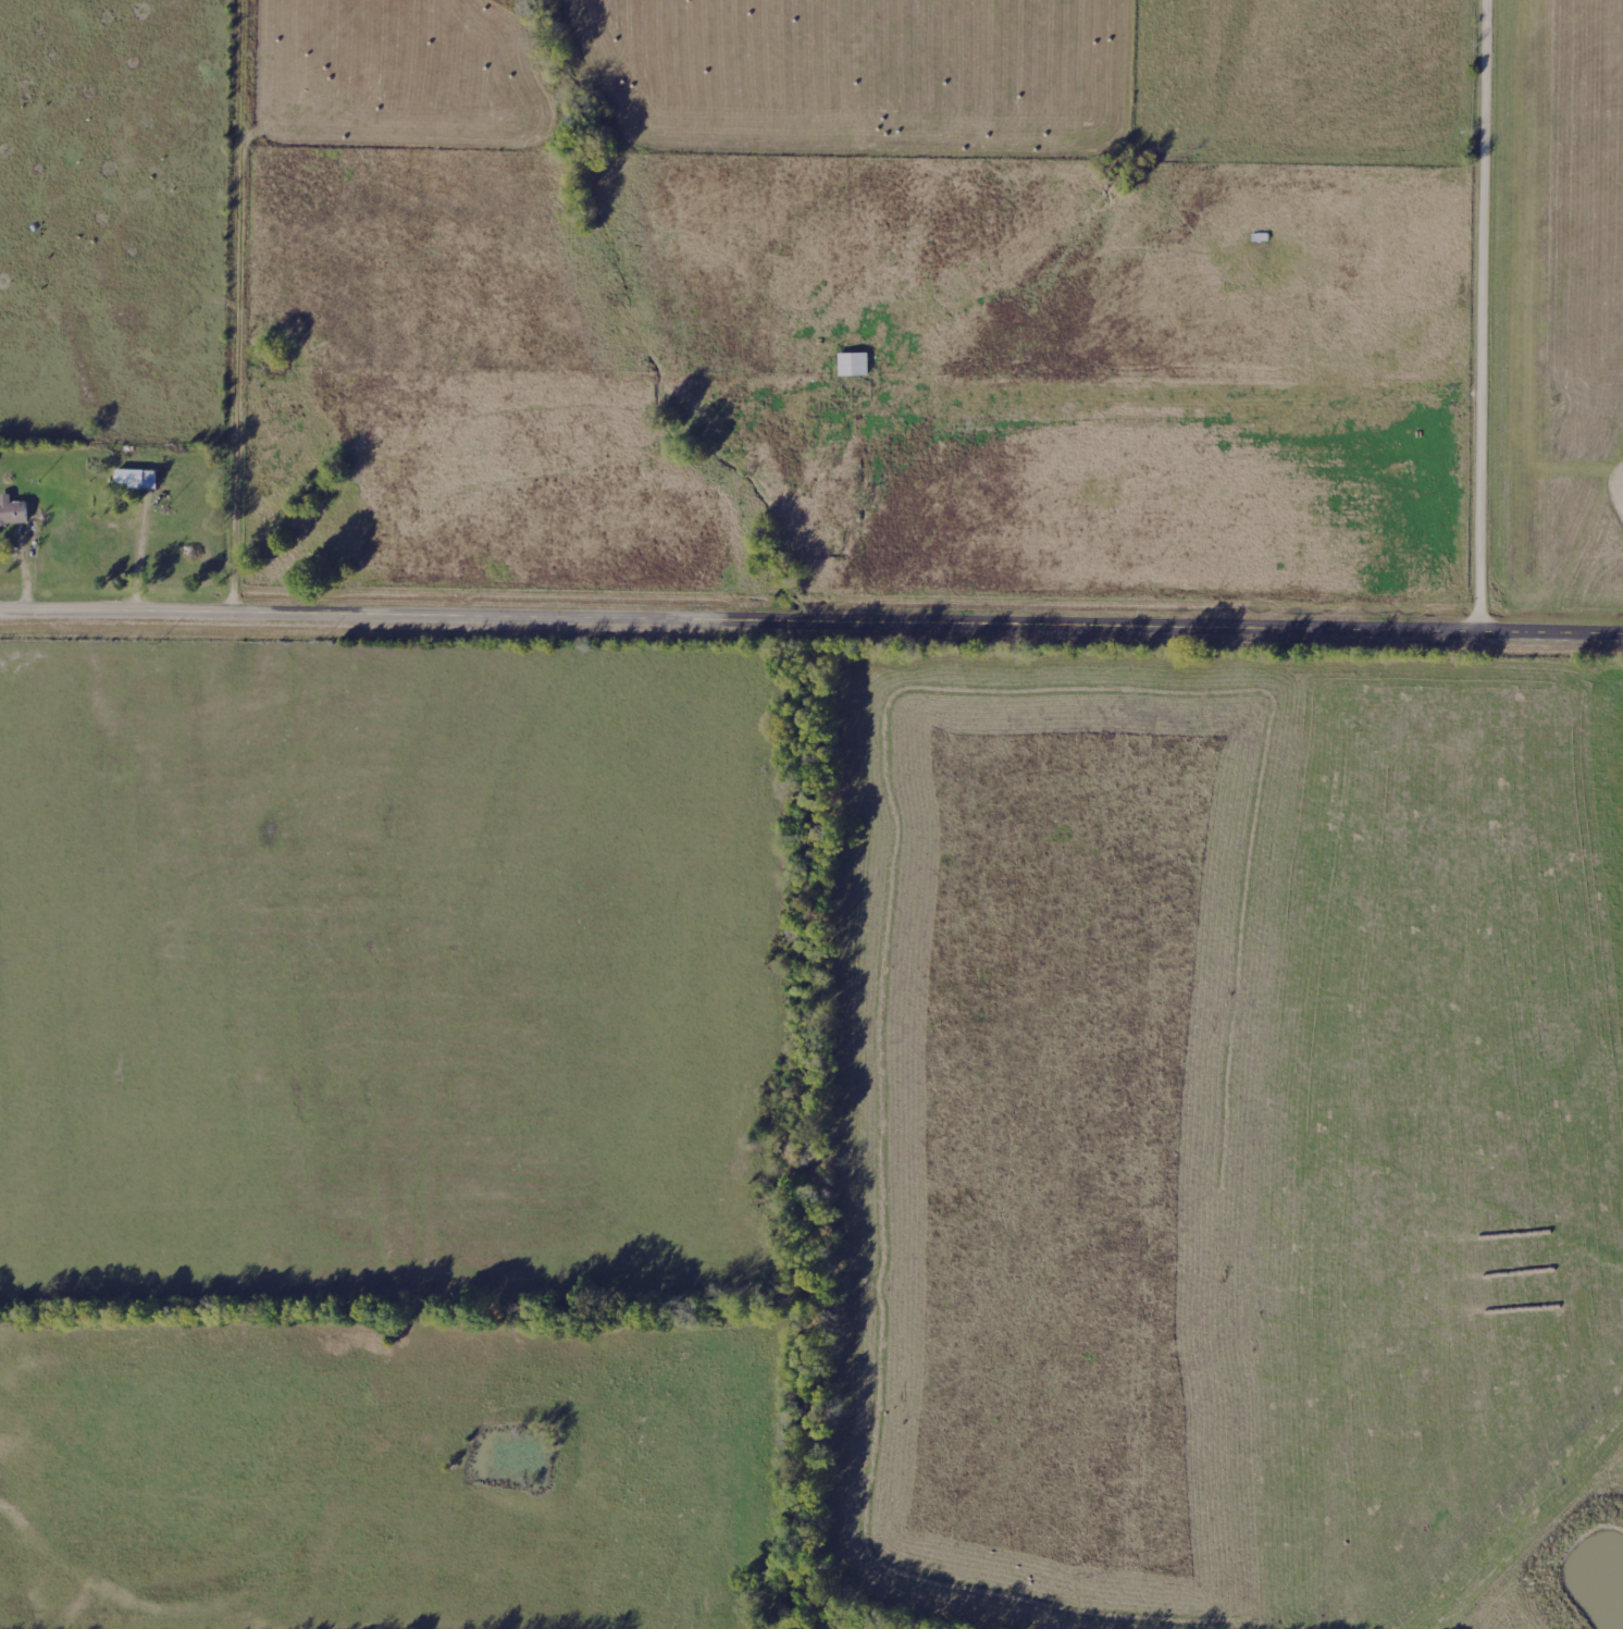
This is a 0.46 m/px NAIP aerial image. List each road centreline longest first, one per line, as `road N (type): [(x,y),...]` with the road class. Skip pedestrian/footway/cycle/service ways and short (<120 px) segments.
road 1 (secondary): [(1622,631),(0,610)]
road 2 (residential): [(1489,630),(1496,0)]
road 3 (residential): [(241,608),(254,0)]

